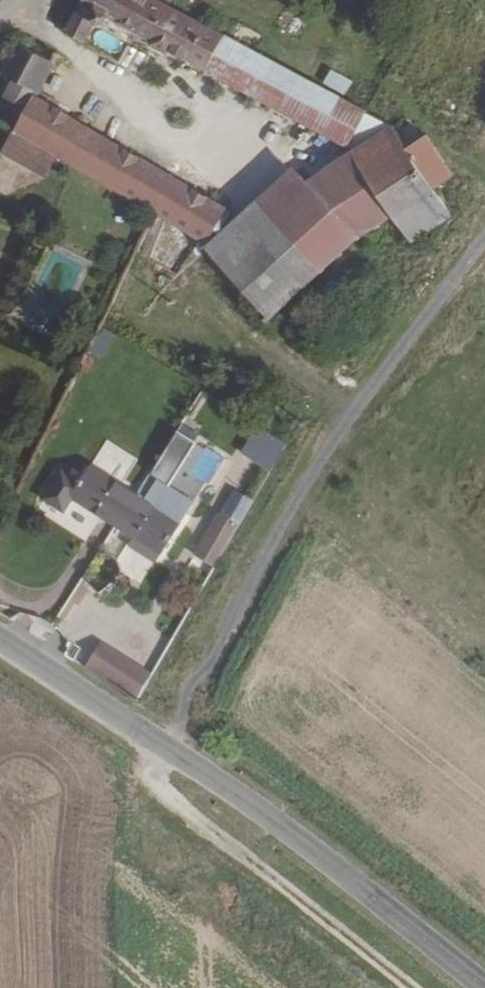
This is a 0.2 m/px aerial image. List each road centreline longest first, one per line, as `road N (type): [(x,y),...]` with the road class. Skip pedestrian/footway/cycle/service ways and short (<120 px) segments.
road 1 (track): [(484,241),(354,406),(136,726),(155,781),(405,987)]
road 2 (tertiary): [(0,648),(271,816),(484,987)]
road 3 (track): [(269,166),(0,18)]

